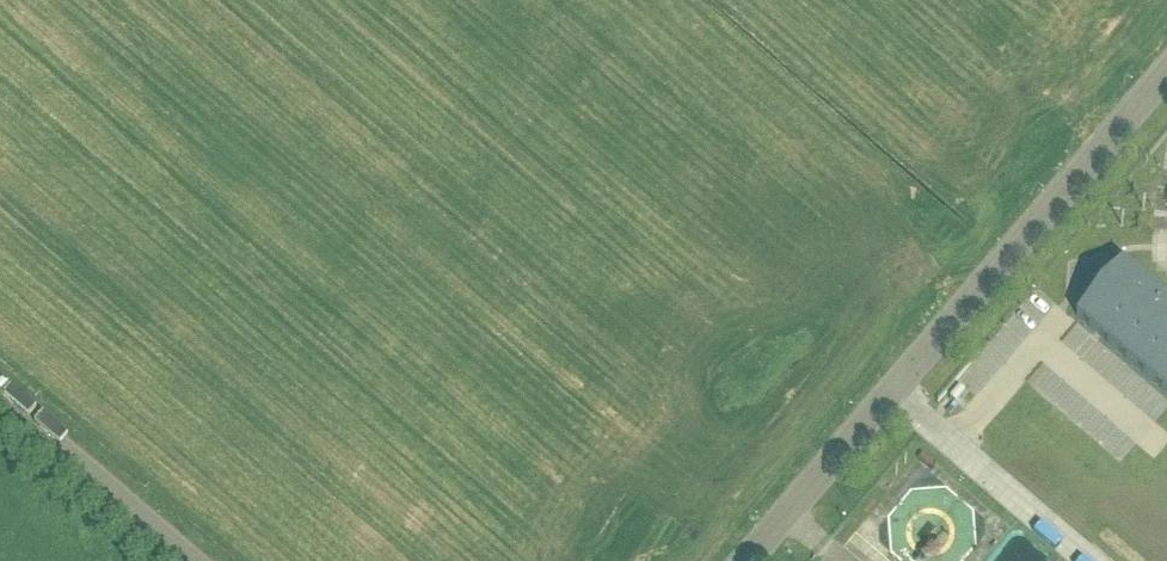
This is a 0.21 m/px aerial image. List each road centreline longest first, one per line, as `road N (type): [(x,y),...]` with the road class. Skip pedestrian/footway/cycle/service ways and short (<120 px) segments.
road 1 (unclassified): [(751,560),(1166,74)]
road 2 (unclassified): [(191,560),(0,399)]

